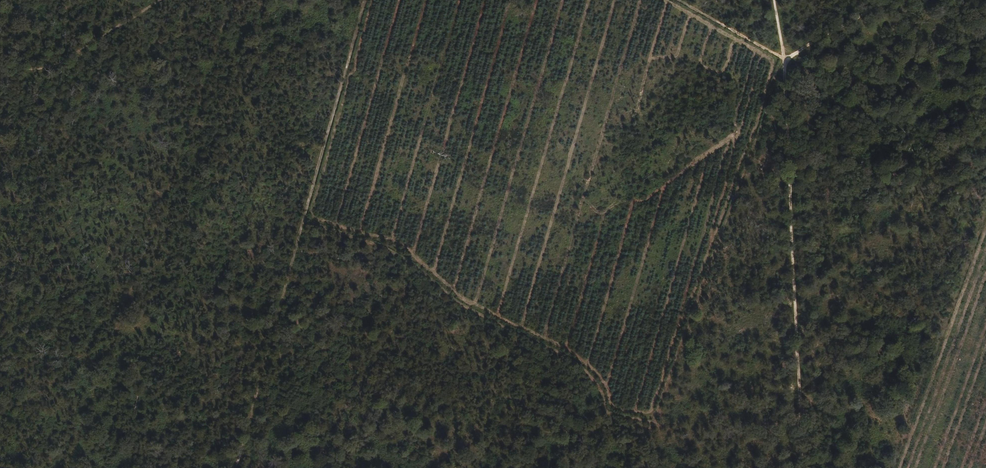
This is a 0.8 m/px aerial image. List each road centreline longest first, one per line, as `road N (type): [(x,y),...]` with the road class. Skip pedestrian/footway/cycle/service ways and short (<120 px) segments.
road 1 (track): [(785,59),(805,467)]
road 2 (track): [(160,0),(59,63),(0,70)]

